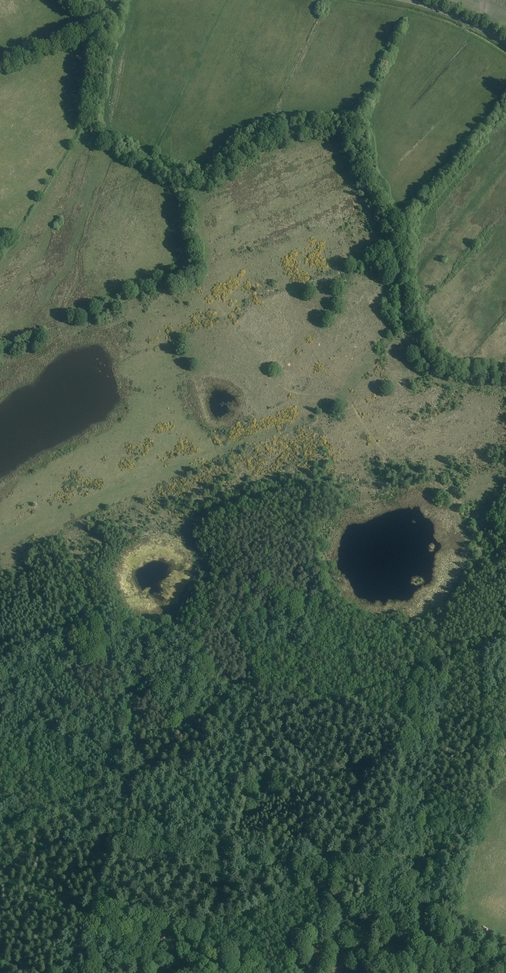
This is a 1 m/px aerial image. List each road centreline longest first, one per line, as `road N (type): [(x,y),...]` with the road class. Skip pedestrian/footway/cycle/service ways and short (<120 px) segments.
road 1 (track): [(377,902),(444,920),(505,948)]

